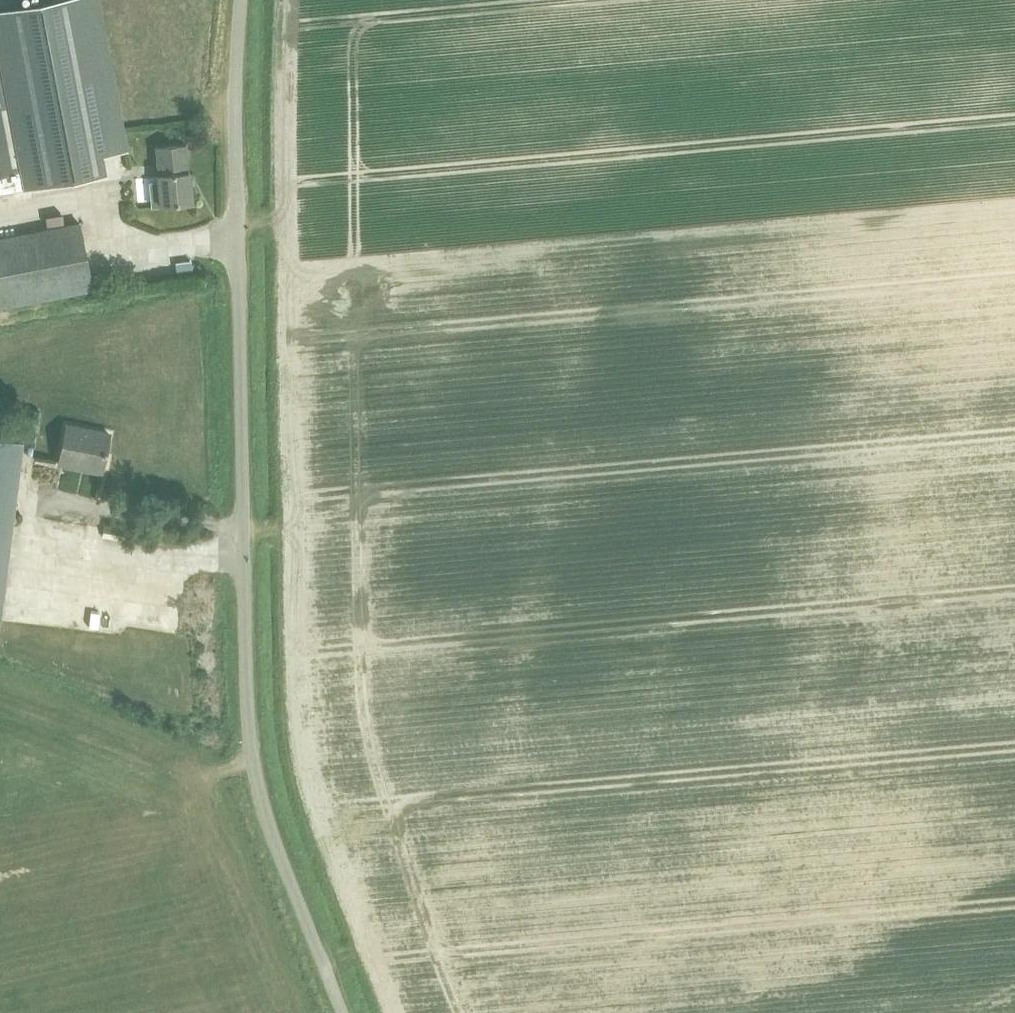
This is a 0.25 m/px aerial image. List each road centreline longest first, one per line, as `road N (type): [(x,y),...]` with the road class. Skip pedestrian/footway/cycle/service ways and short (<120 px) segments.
road 1 (unclassified): [(343,1012),(275,842),(250,743),(235,107),(241,0)]

